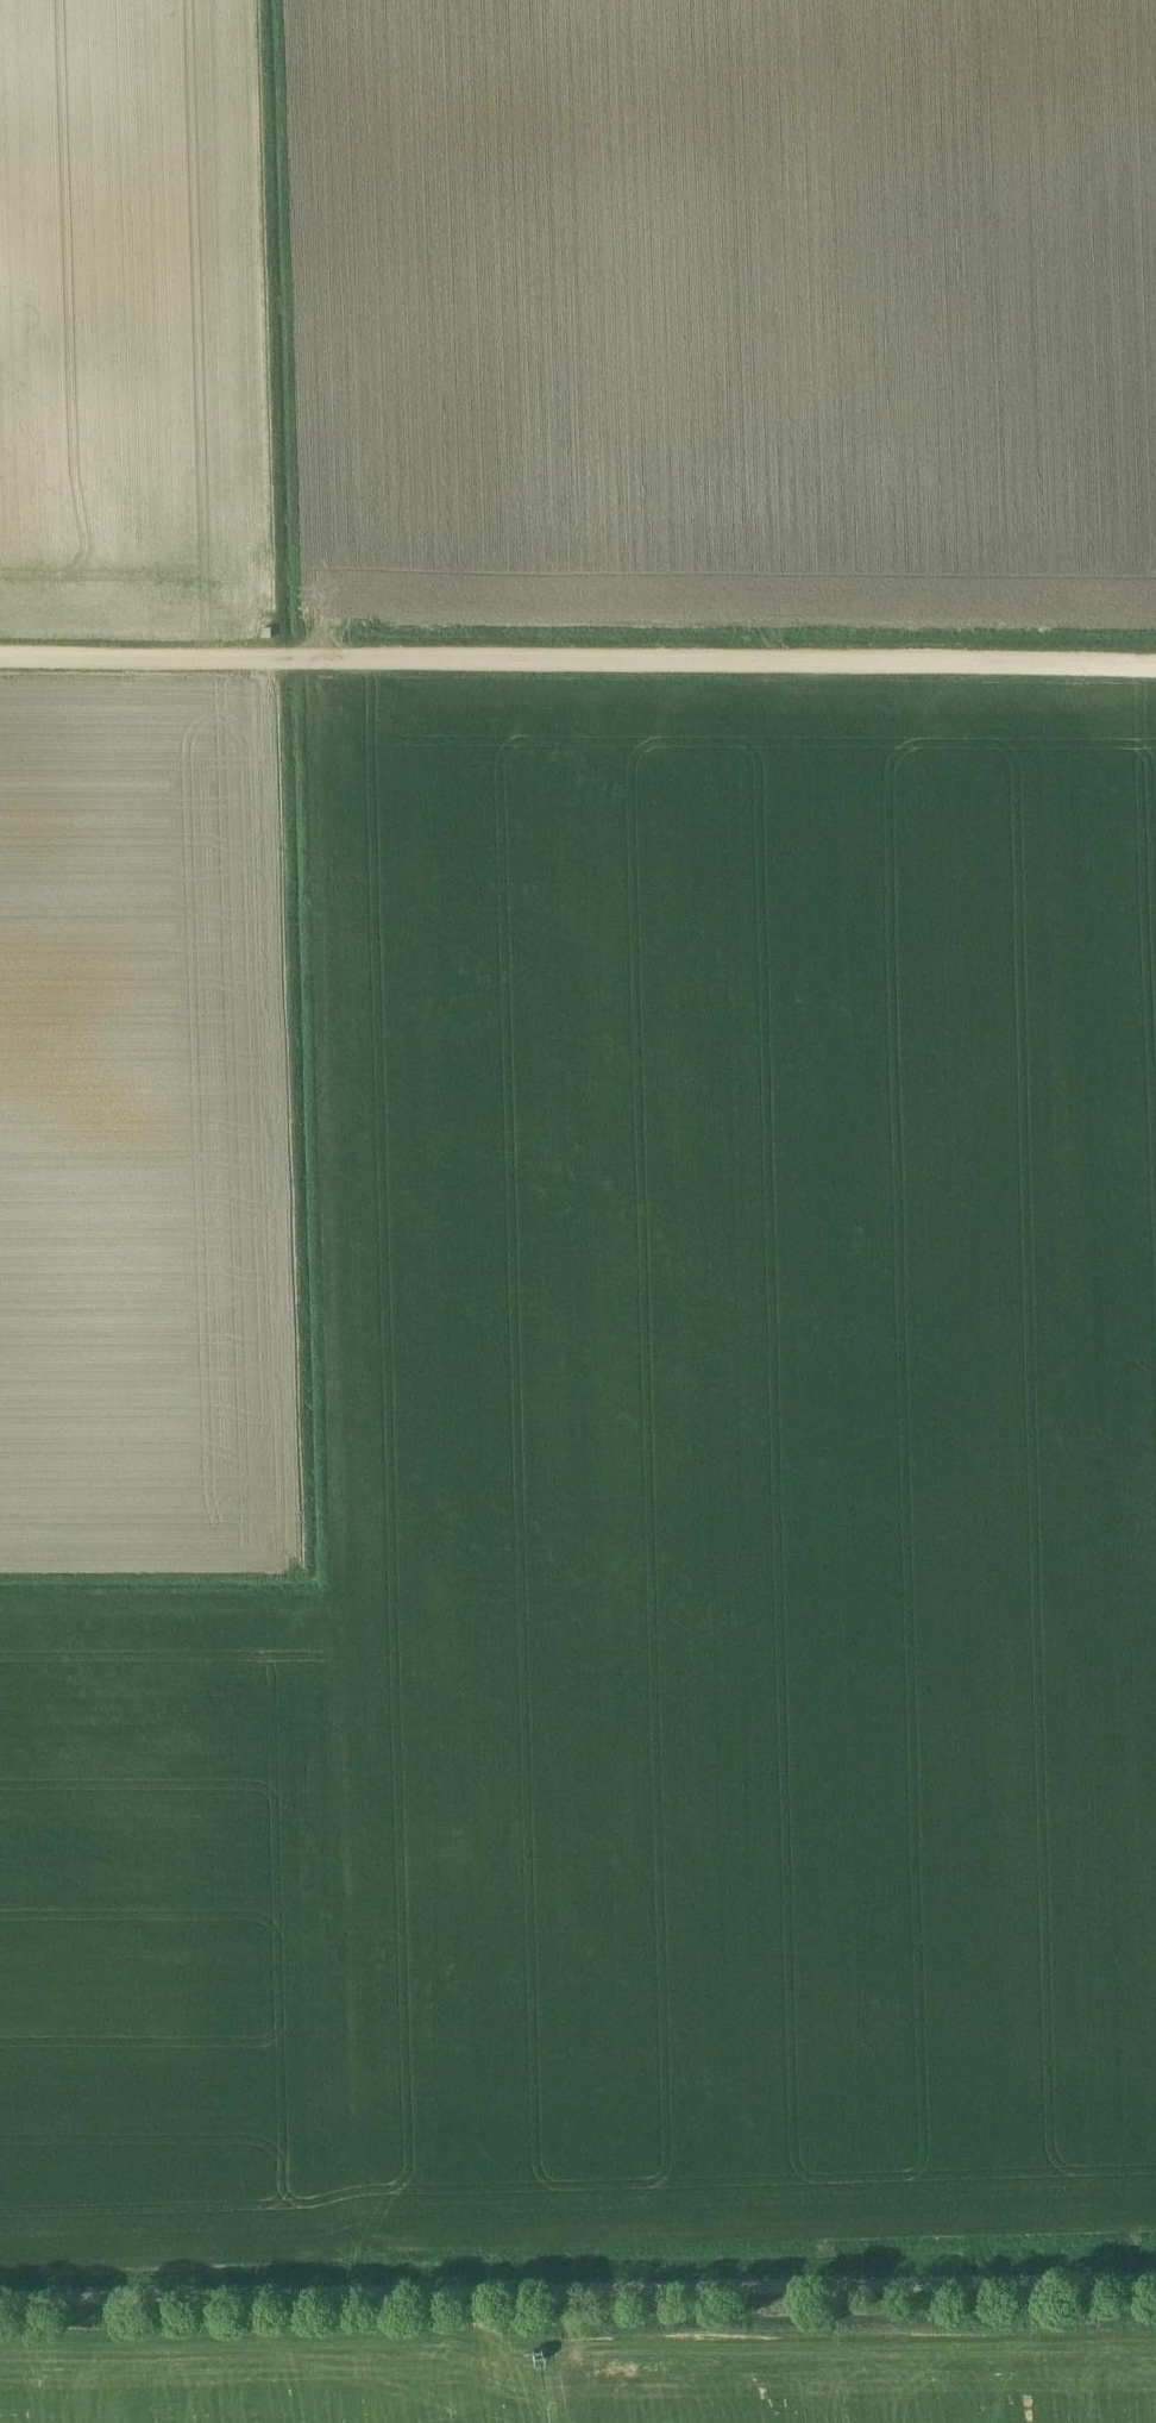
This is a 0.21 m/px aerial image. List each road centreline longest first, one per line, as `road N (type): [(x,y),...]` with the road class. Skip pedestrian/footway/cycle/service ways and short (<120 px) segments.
road 1 (unclassified): [(1155,2286),(0,2312)]
road 2 (track): [(0,654),(1155,657)]

